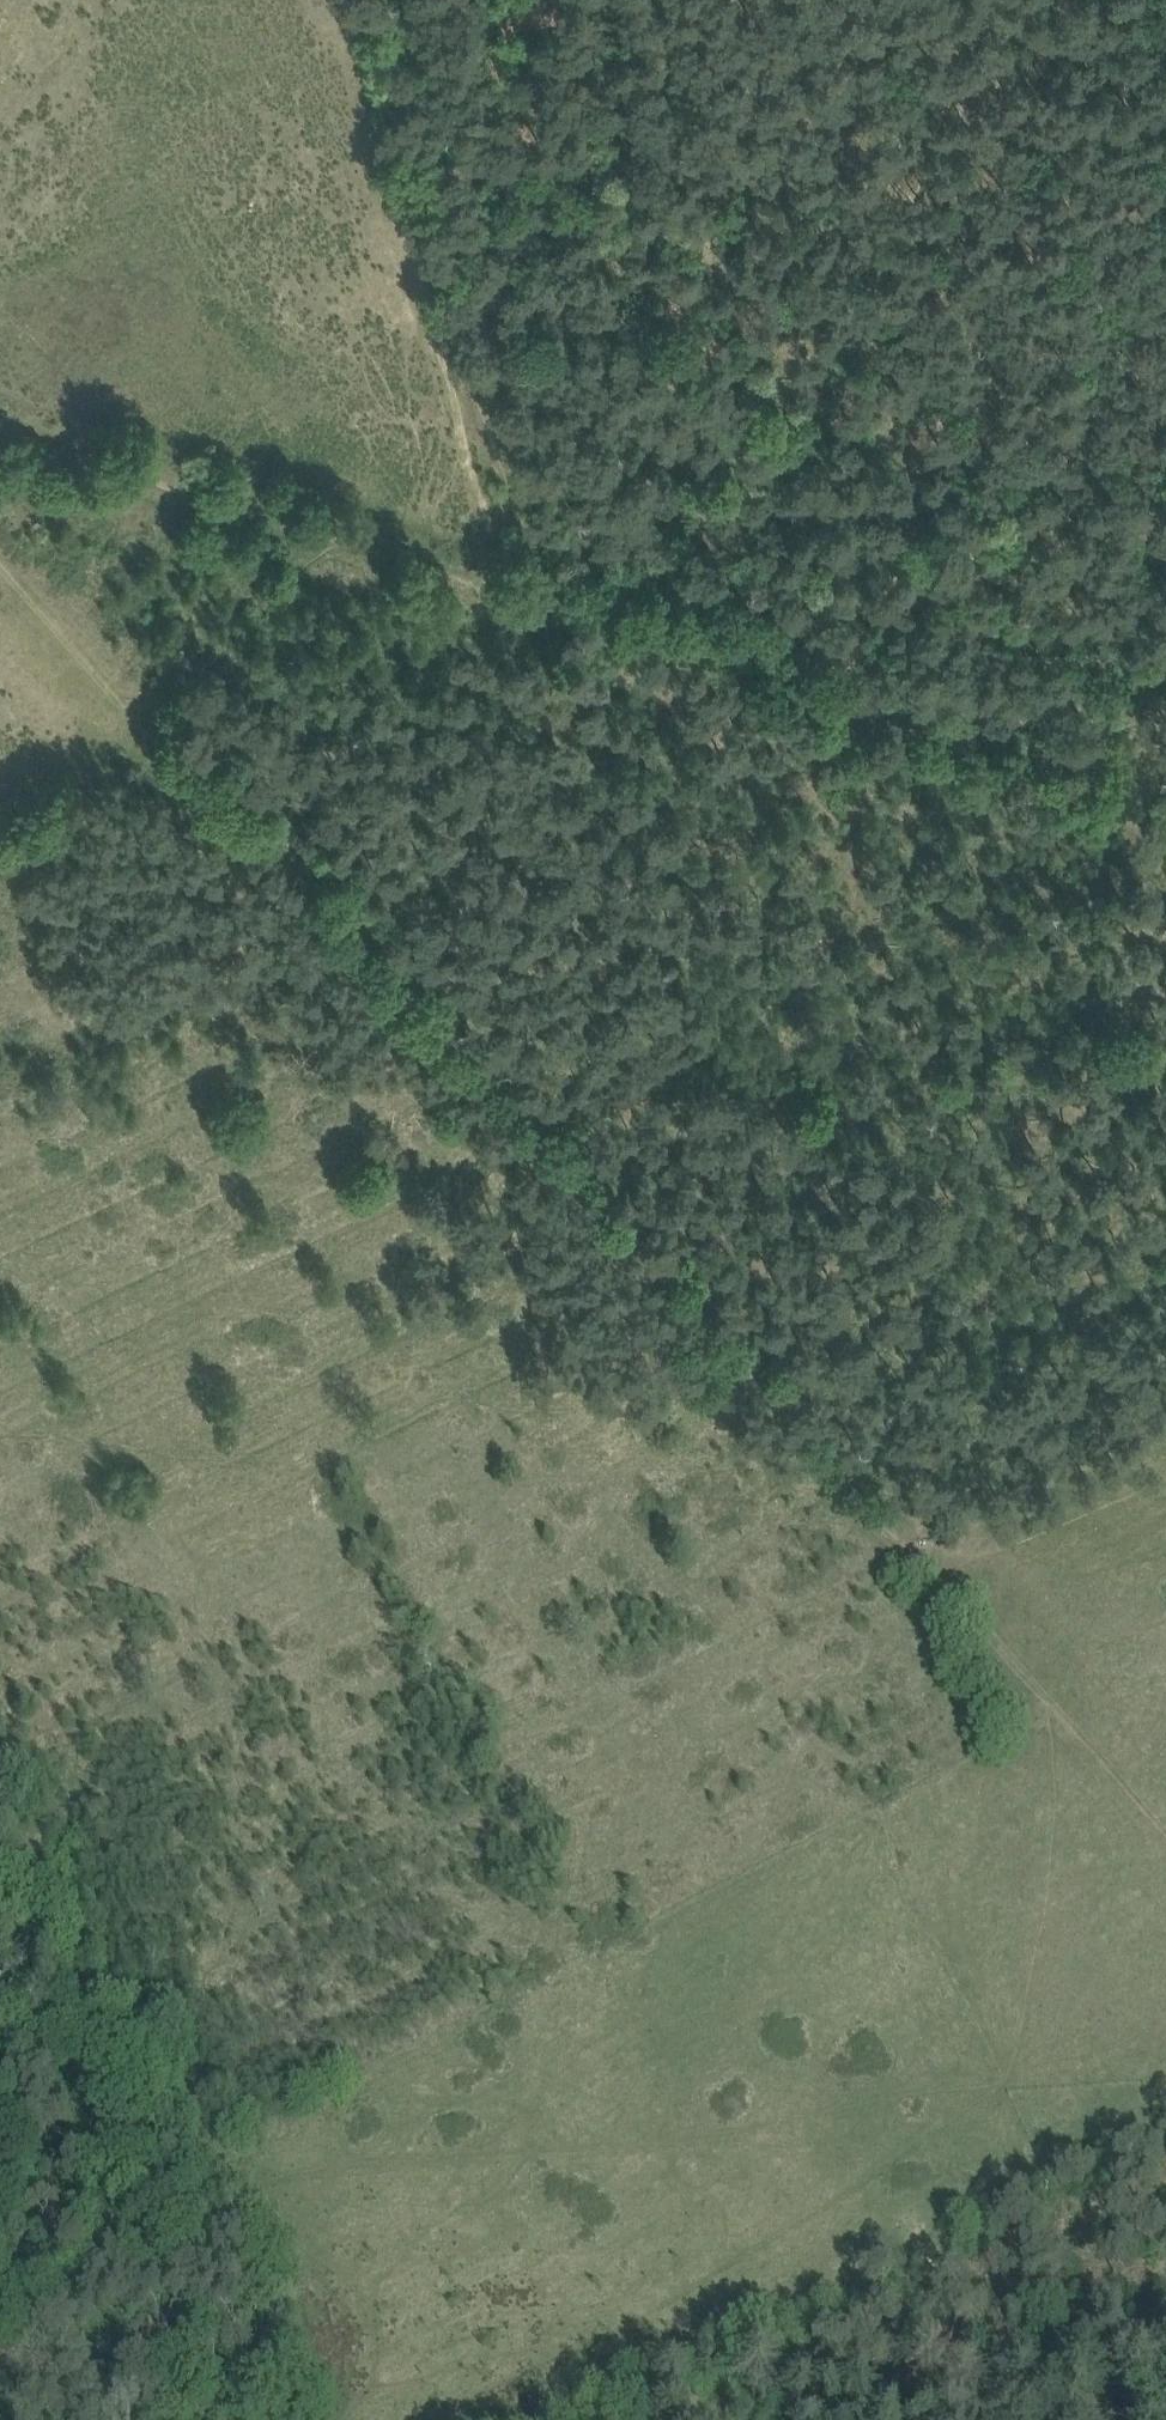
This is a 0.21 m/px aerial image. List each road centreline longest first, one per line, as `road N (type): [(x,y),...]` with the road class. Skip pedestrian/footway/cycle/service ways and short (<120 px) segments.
road 1 (track): [(0,531),(246,825),(1165,1836)]
road 2 (track): [(0,429),(979,718),(1165,667)]
road 3 (track): [(0,1814),(129,2026),(202,2104),(187,2152)]

